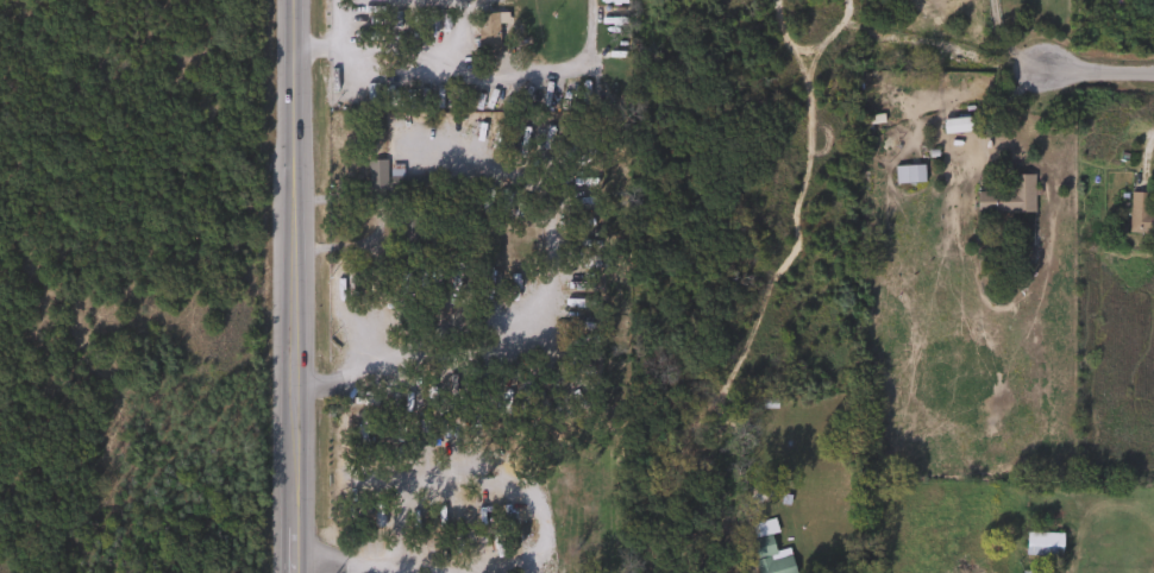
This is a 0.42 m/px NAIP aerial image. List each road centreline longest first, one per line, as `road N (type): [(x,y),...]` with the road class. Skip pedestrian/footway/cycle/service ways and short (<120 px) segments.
road 1 (secondary): [(297,572),(293,254)]
road 2 (secondary): [(291,201),(288,0)]

